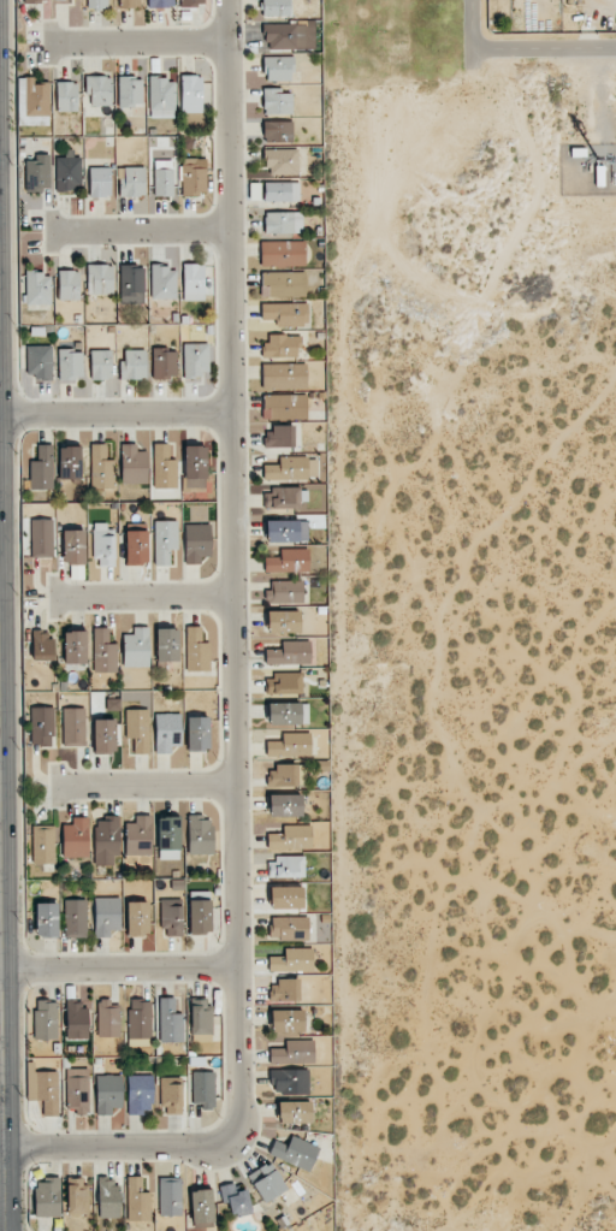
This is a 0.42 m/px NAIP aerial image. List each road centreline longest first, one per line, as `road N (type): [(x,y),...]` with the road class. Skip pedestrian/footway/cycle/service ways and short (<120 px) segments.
road 1 (residential): [(0,1148),(201,1147),(220,1143),(236,1106),(224,0)]
road 2 (residential): [(0,972),(235,971)]
road 3 (residential): [(0,410),(229,412)]
road 4 (residential): [(48,596),(231,594)]
road 5 (residential): [(42,42),(225,43)]
road 6 (residential): [(46,233),(227,232)]
road 7 (residential): [(54,785),(232,785)]

